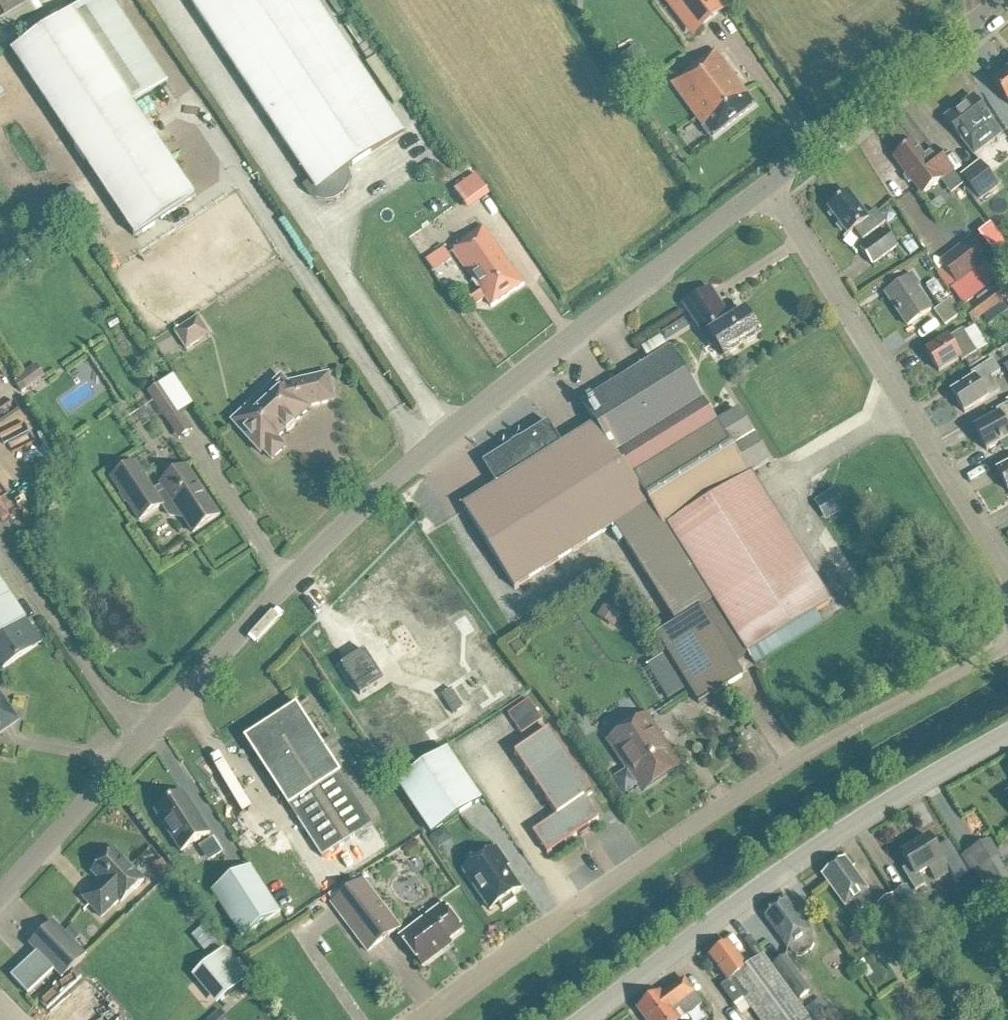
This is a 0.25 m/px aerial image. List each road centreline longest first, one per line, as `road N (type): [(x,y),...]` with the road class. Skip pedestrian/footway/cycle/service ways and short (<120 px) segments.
road 1 (unclassified): [(0,896),(313,554),(451,434),(766,187)]
road 2 (residential): [(425,1019),(765,779),(1007,649)]
road 3 (tertiary): [(587,1019),(823,848),(1007,737)]
road 4 (residential): [(1007,583),(766,187)]
road 5 (unclassified): [(766,187),(1003,0)]

